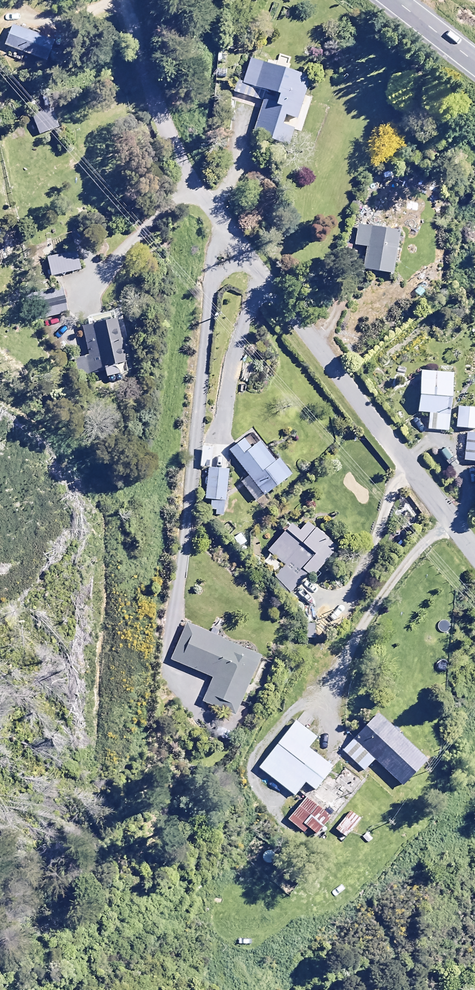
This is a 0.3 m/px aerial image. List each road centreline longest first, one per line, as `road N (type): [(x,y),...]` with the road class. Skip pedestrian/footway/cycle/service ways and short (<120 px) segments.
road 1 (unclassified): [(128,0),(172,141),(210,203),(474,553)]

